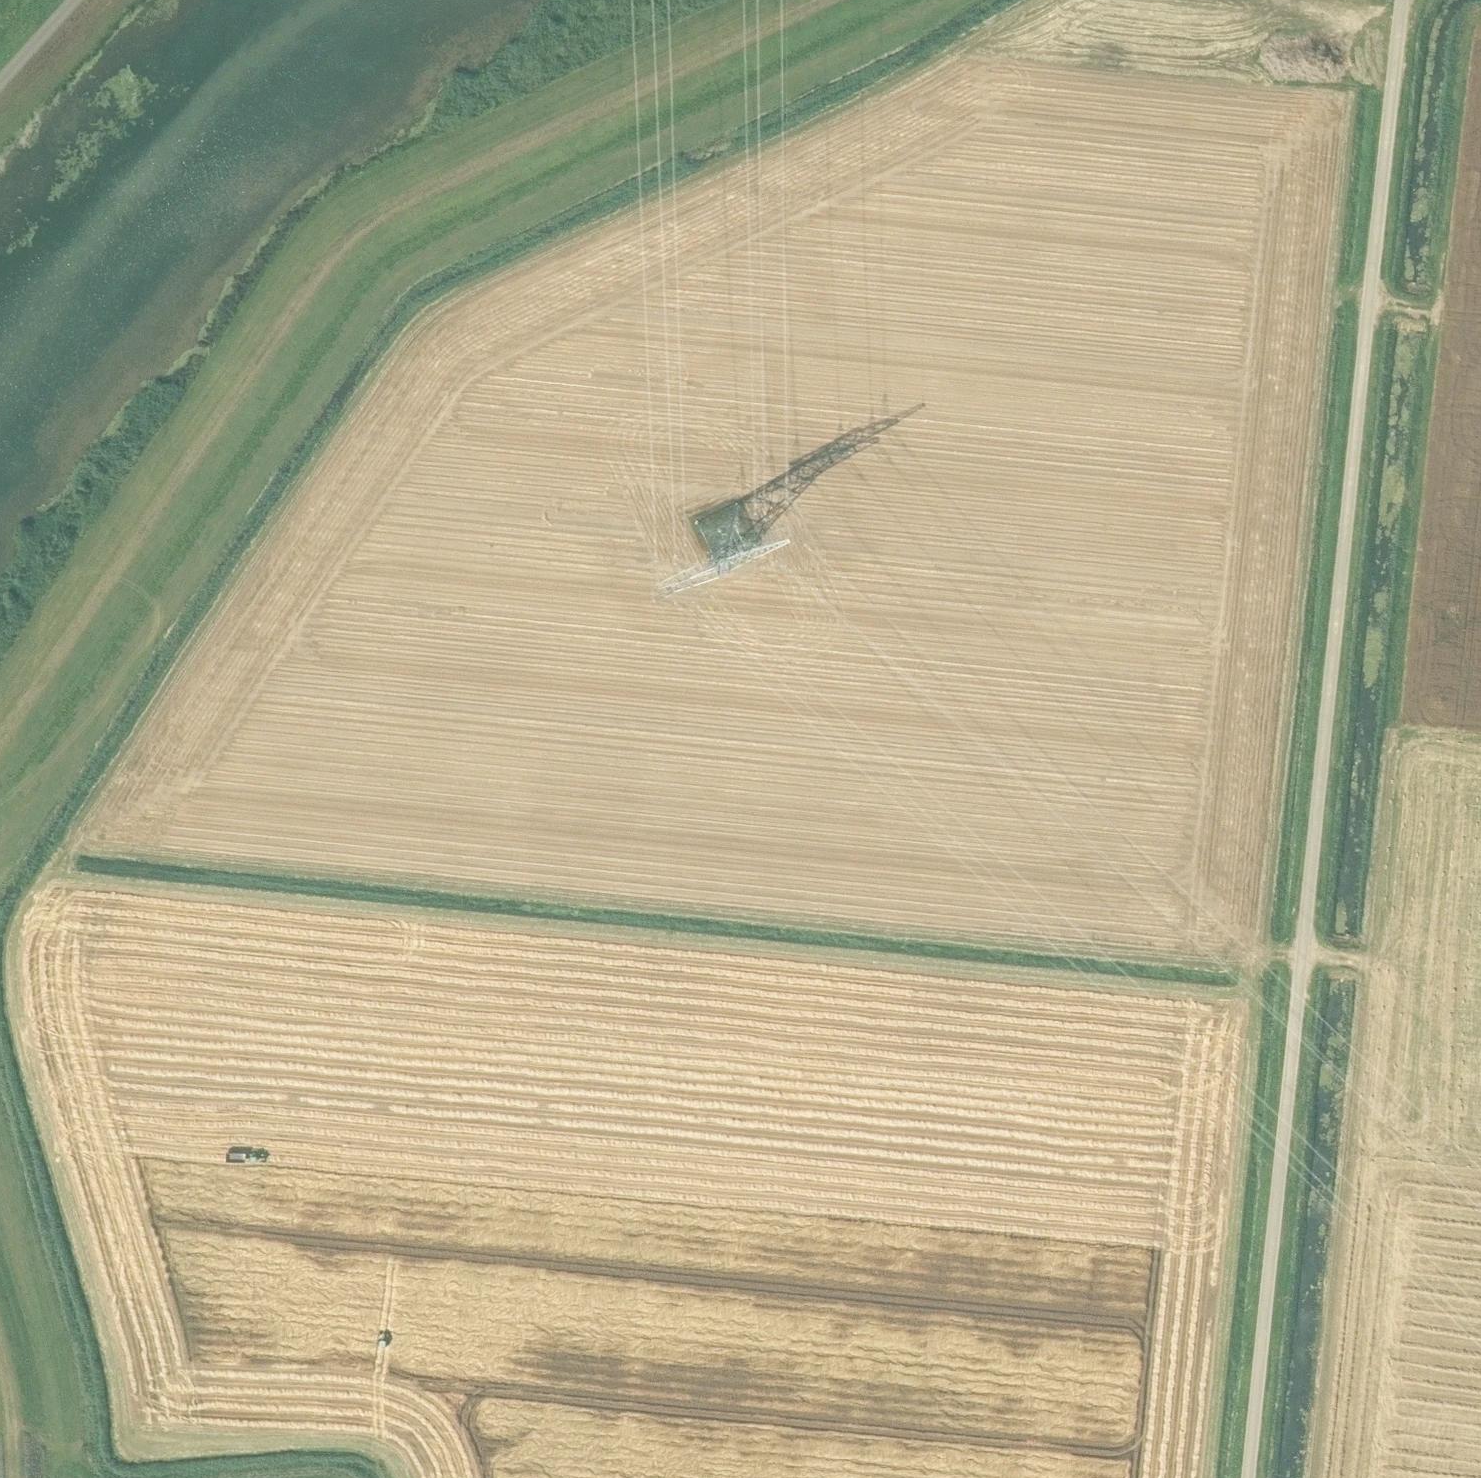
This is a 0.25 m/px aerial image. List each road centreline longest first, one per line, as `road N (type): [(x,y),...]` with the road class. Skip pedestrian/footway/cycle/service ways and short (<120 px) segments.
road 1 (unclassified): [(1254,1477),(1403,0)]
road 2 (track): [(0,740),(337,244),(816,0)]
road 3 (track): [(13,1477),(0,1341)]

